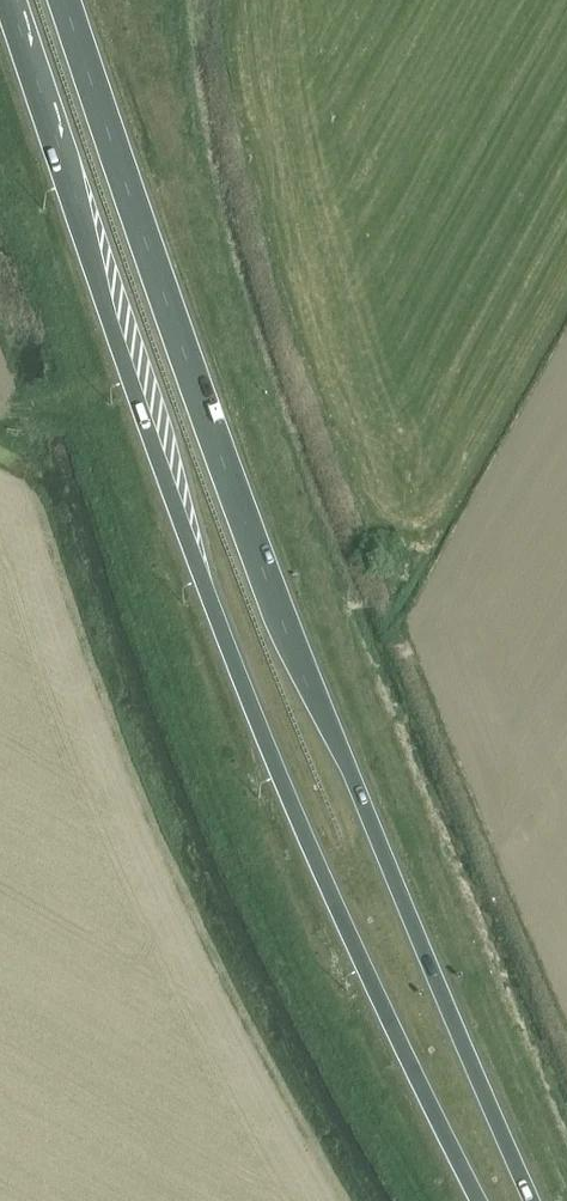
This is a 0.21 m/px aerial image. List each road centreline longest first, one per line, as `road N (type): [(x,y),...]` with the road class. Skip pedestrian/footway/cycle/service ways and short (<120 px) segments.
road 1 (trunk): [(10,0),(212,603),(379,999),(482,1200)]
road 2 (trunk): [(533,1200),(259,553),(66,0)]

